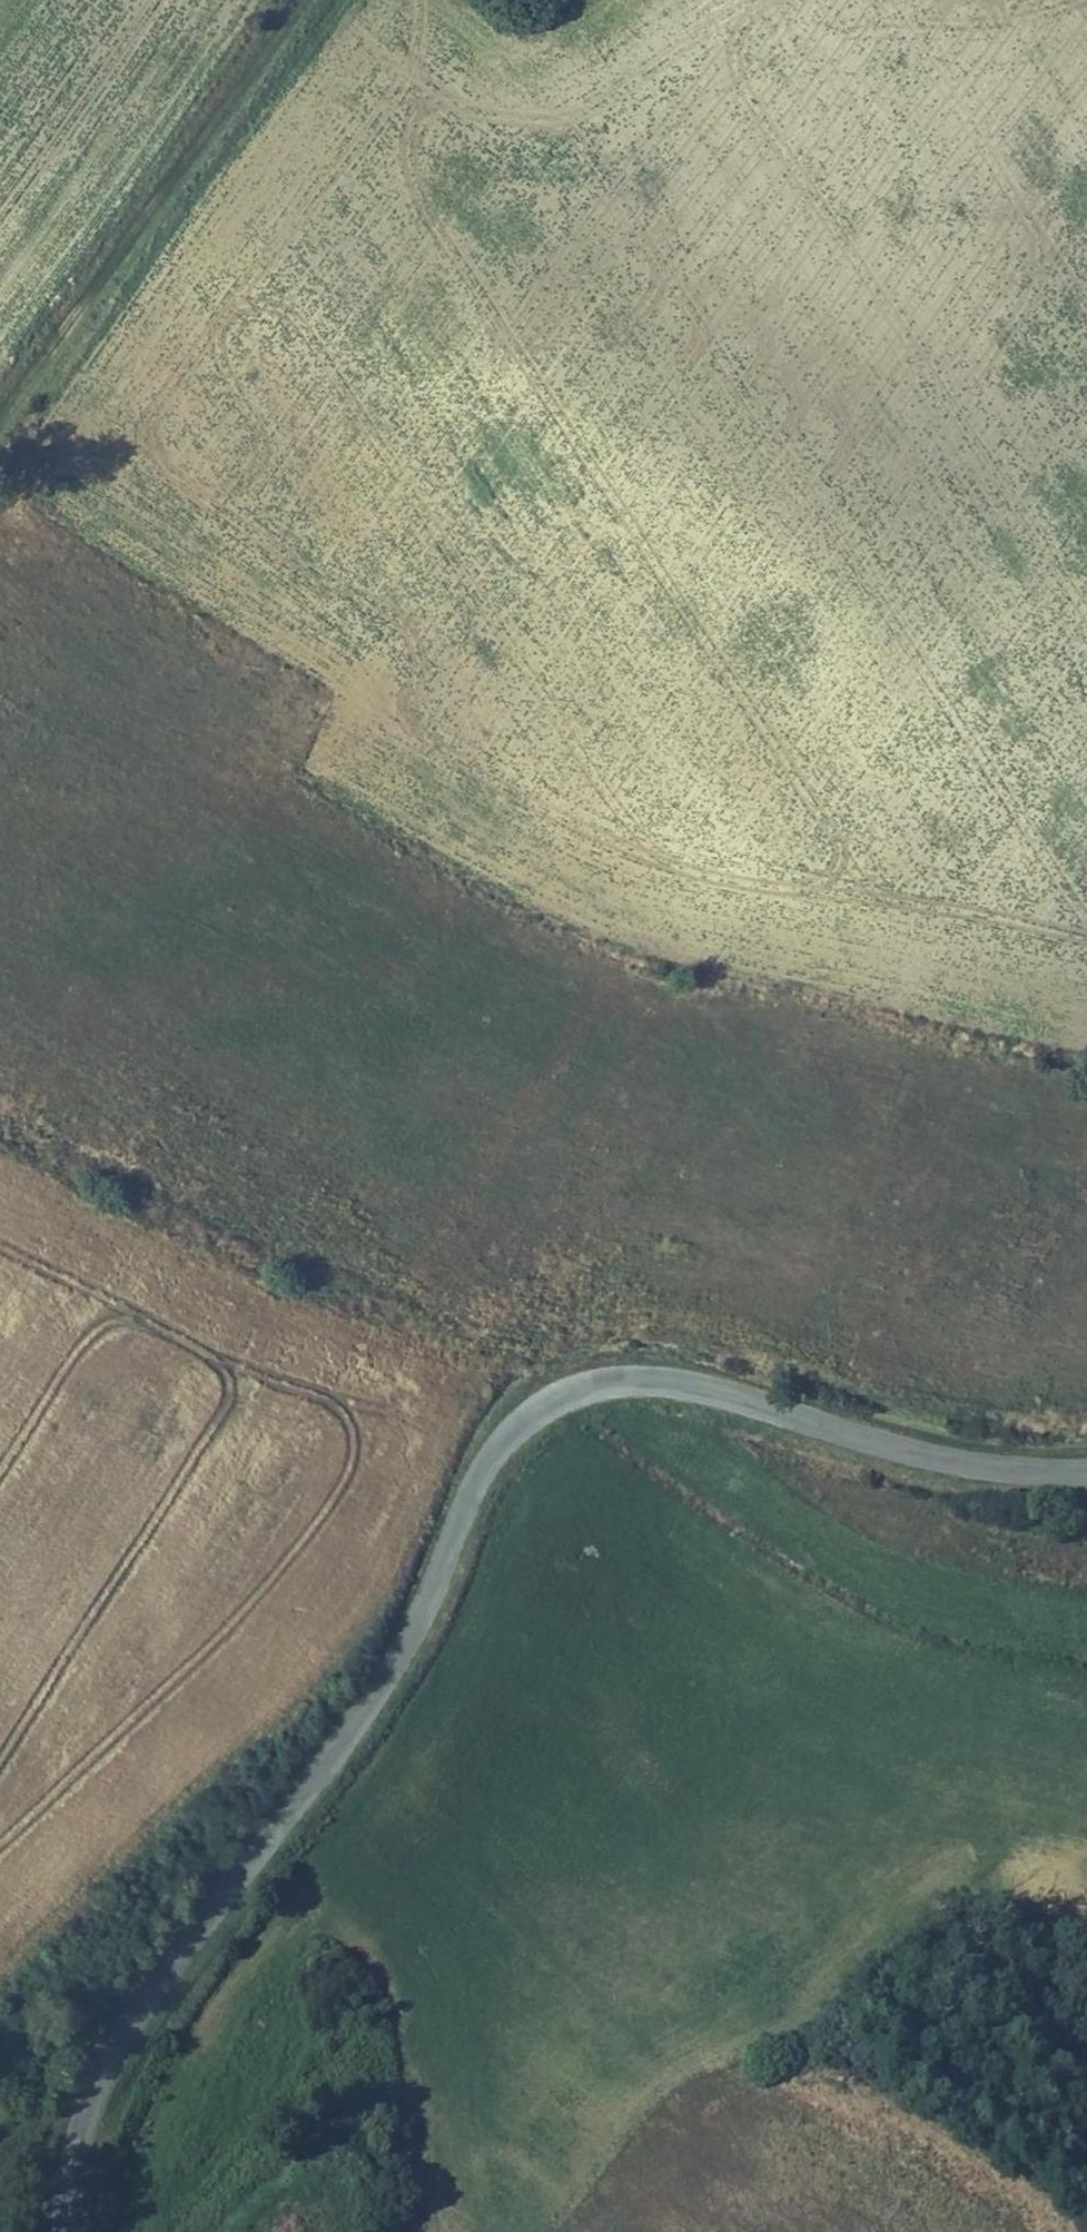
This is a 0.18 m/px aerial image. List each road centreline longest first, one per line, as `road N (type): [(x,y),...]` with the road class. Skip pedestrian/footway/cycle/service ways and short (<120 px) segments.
road 1 (tertiary): [(1086,1474),(976,1468),(679,1387),(613,1387),(555,1405),(505,1440),(378,1680),(116,2046),(84,2118),(67,2231)]
road 2 (track): [(0,439),(296,0)]

